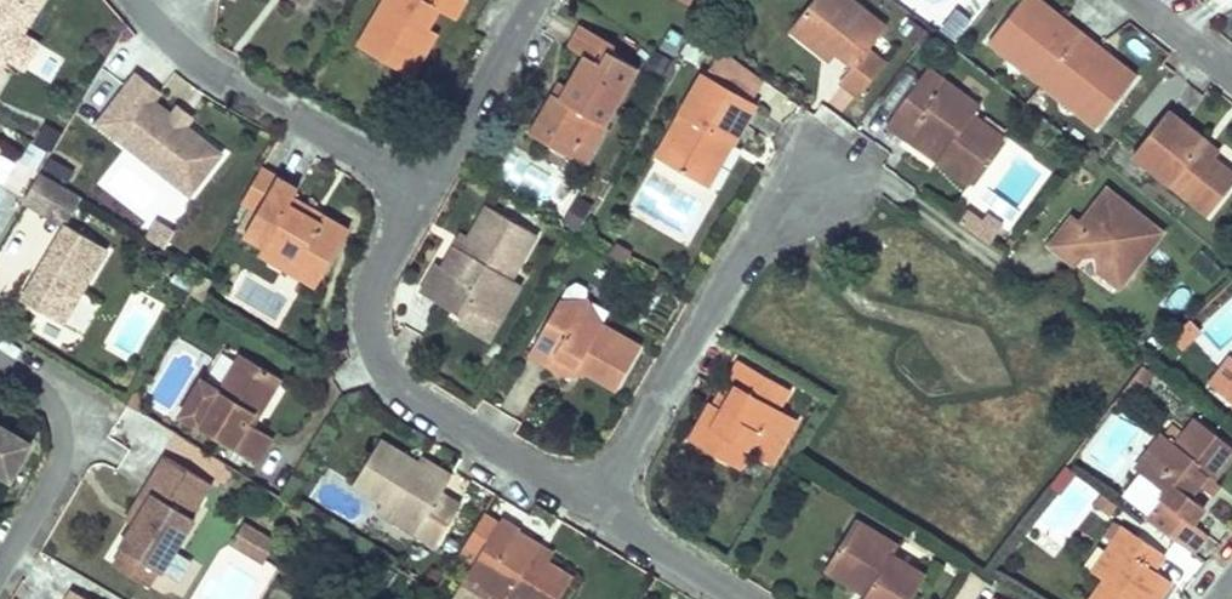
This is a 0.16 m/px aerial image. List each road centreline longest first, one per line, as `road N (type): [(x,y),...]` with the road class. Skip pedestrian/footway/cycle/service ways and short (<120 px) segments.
road 1 (residential): [(530,0),(368,289),(387,373),(602,502)]
road 2 (residential): [(602,502),(775,206),(824,179)]
road 3 (residential): [(0,576),(69,457),(54,383),(0,352)]
road 4 (residential): [(602,502),(760,598)]

